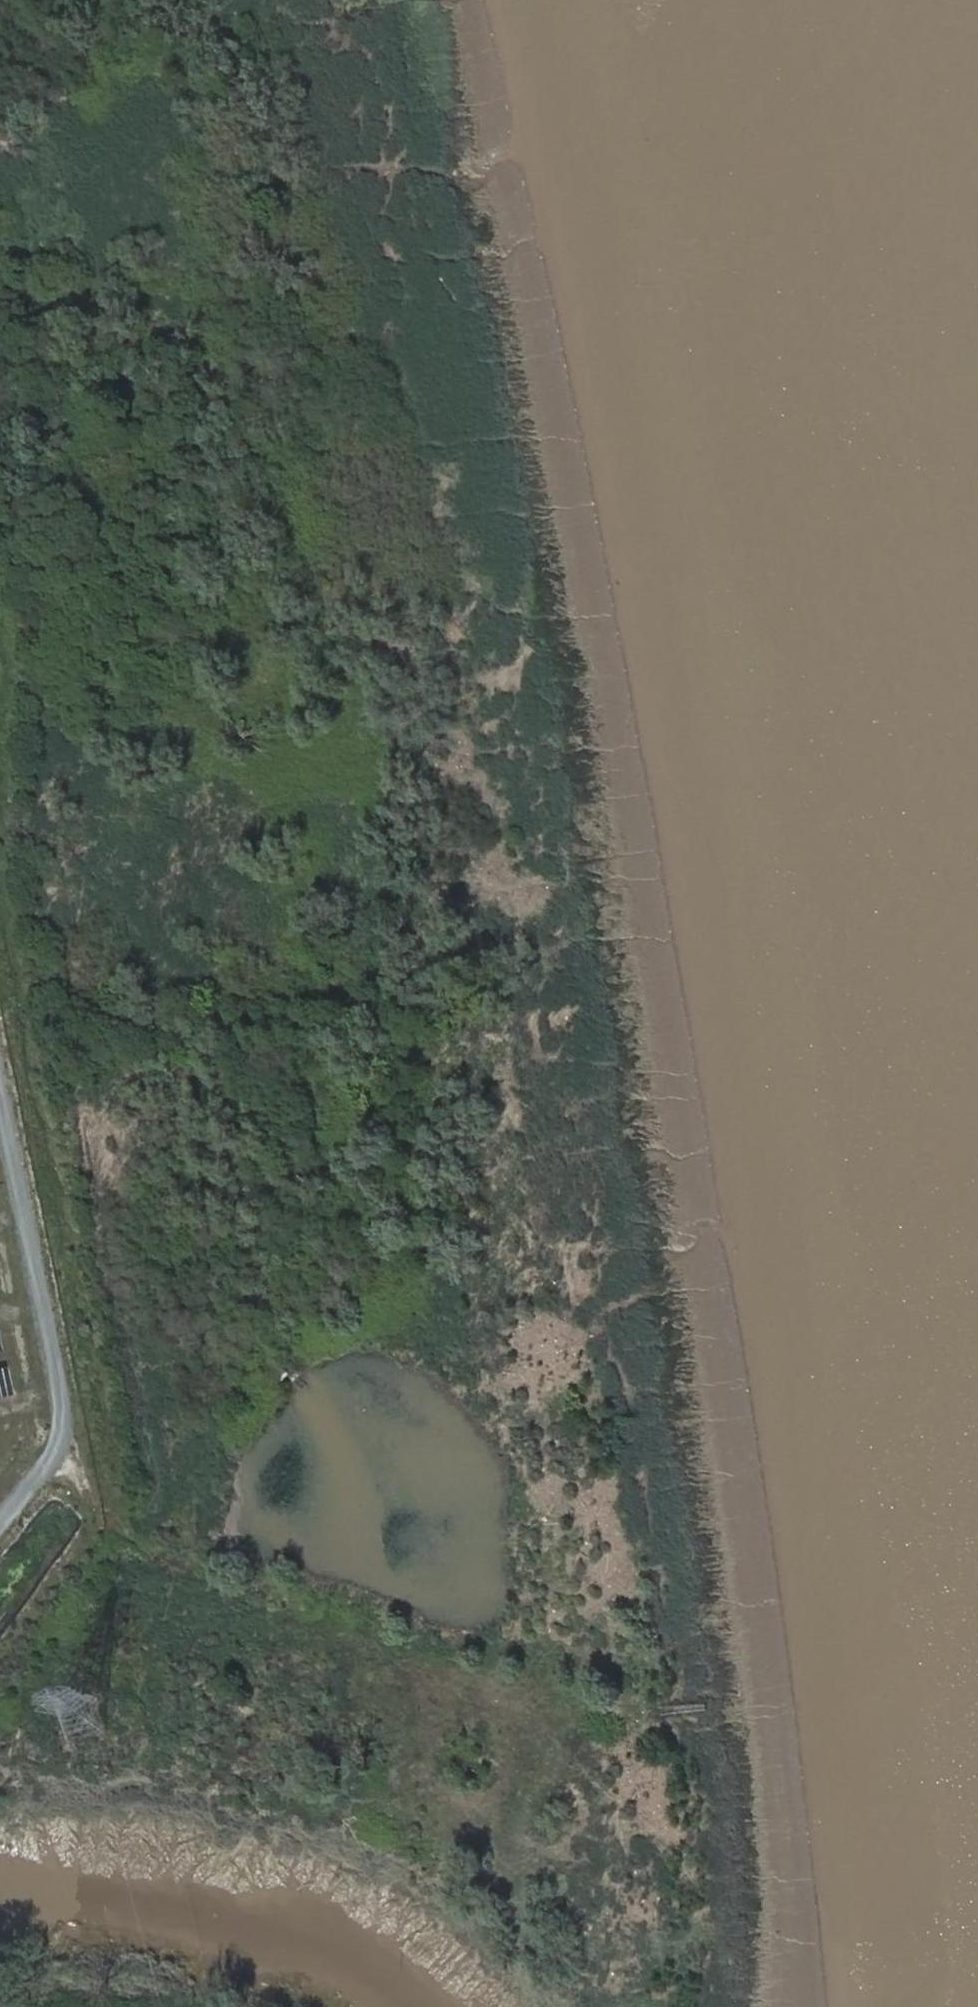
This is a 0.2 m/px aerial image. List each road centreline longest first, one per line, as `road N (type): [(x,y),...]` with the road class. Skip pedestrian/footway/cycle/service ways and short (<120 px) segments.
road 1 (track): [(0,1528),(71,1435),(0,1063)]

